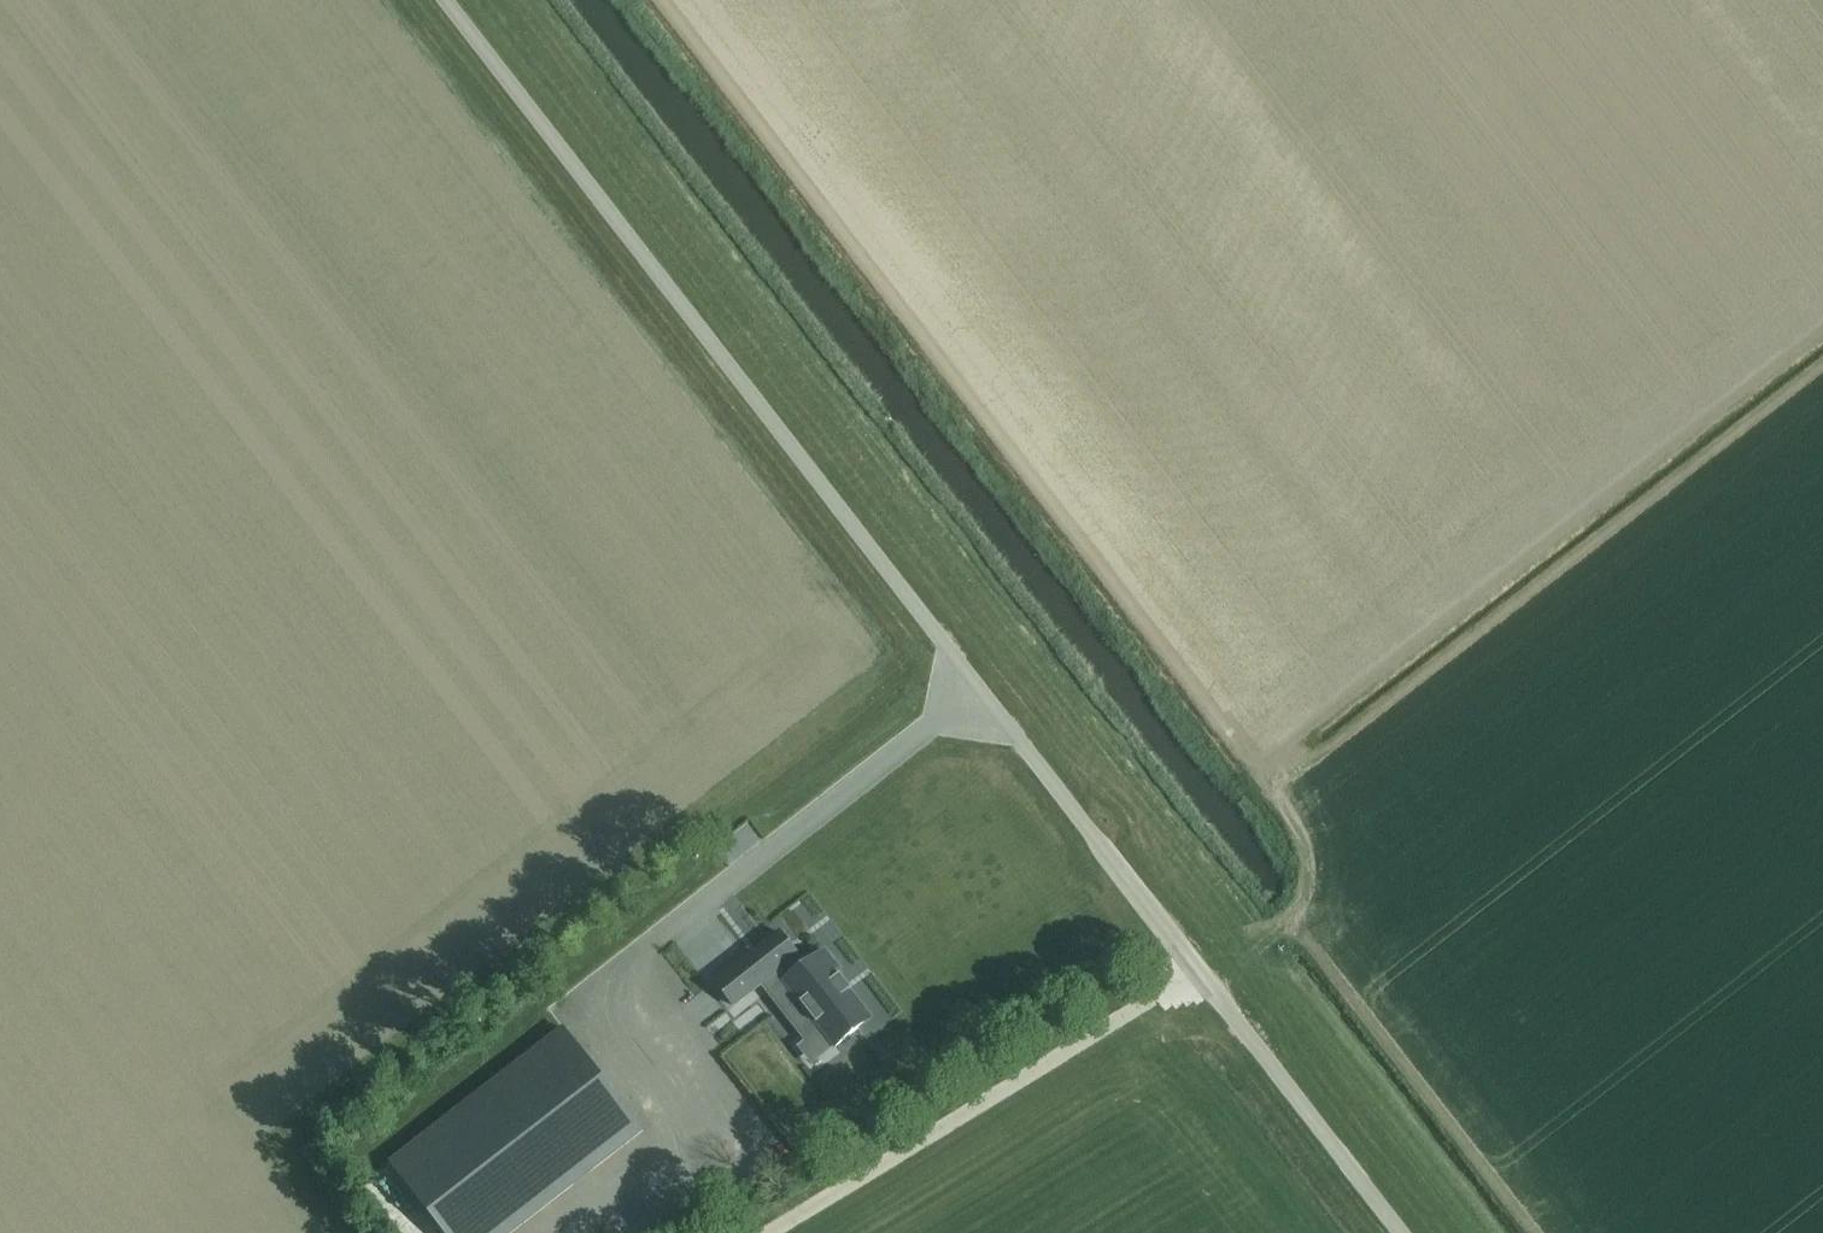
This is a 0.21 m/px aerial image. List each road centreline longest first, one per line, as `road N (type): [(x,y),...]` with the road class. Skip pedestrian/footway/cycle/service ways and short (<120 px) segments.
road 1 (unclassified): [(1393,1232),(444,0)]

